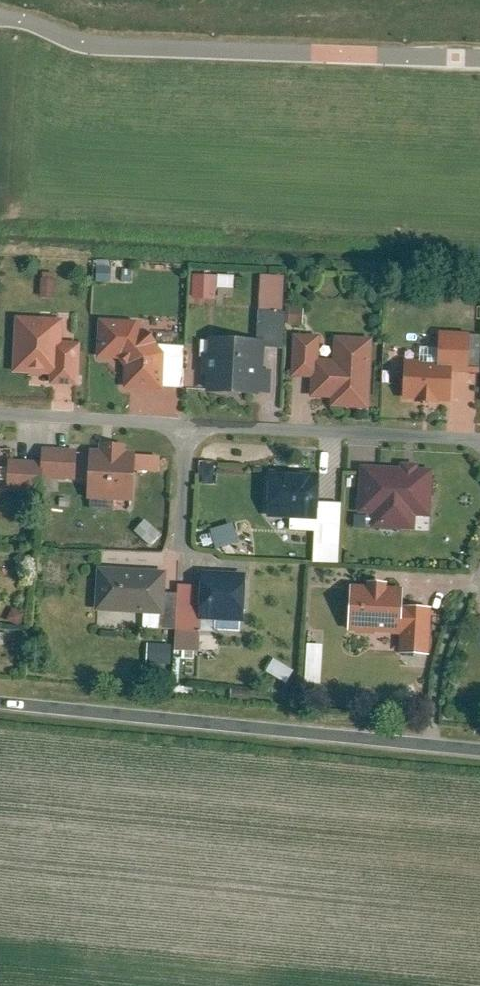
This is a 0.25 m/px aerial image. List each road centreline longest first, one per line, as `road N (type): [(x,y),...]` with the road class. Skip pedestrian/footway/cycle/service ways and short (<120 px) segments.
road 1 (residential): [(0,17),(85,43),(479,58)]
road 2 (tertiary): [(479,757),(0,711)]
road 3 (residential): [(479,442),(0,417)]

